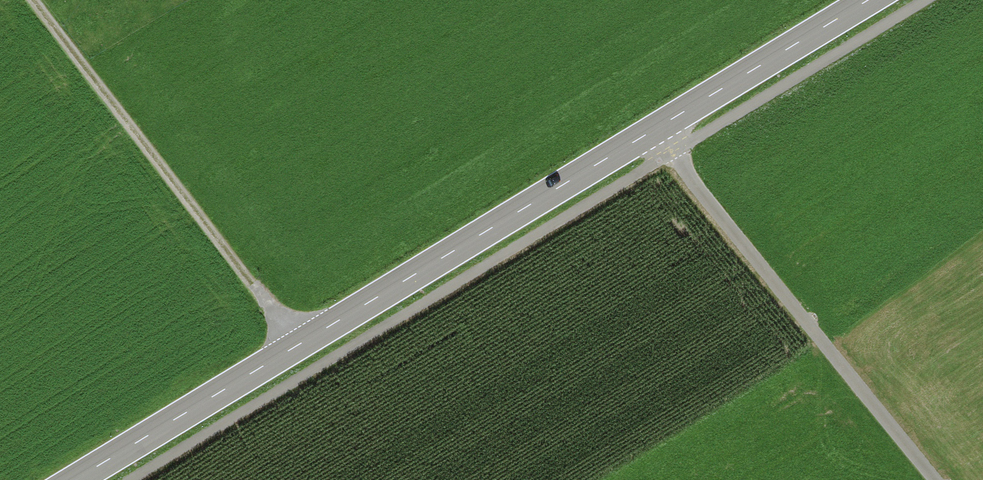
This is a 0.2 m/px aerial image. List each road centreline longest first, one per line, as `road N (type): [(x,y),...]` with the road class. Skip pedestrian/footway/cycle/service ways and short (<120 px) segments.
road 1 (secondary): [(76,479),(656,130)]
road 2 (unclassified): [(937,479),(656,130)]
road 3 (track): [(27,0),(299,344)]
road 4 (secondary): [(656,130),(872,0)]

